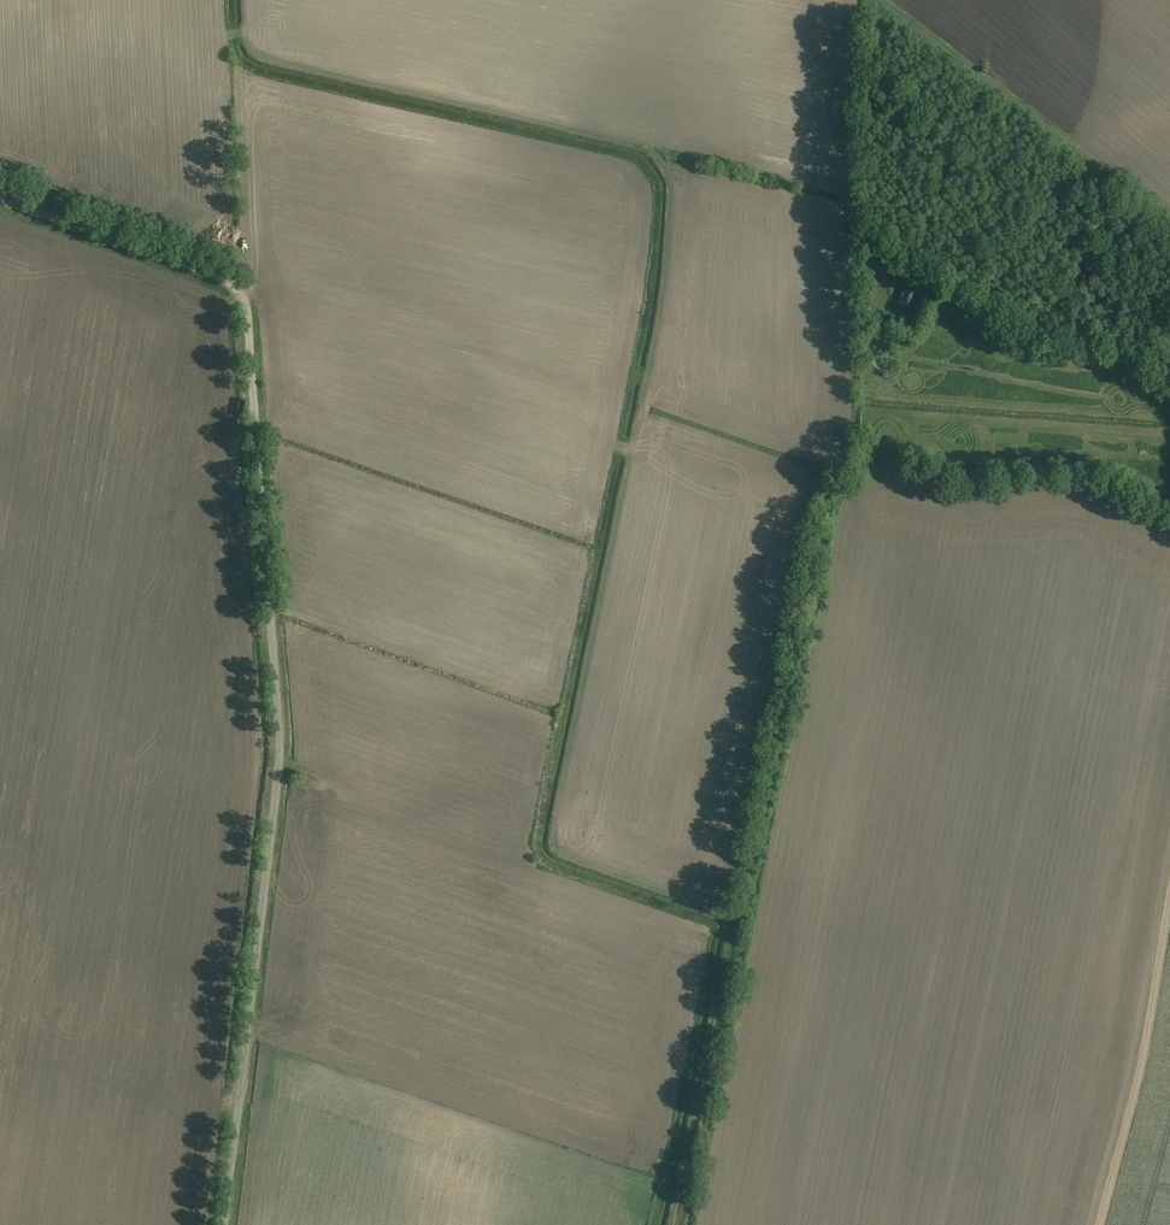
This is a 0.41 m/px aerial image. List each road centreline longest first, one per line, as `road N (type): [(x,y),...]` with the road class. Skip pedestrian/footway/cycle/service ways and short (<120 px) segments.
road 1 (unclassified): [(224,1224),(280,757),(248,318),(242,293),(227,279),(0,200)]
road 2 (track): [(1169,224),(874,0)]
road 3 (track): [(1101,1224),(1136,1097),(1169,896)]
road 4 (track): [(670,1224),(732,936)]

